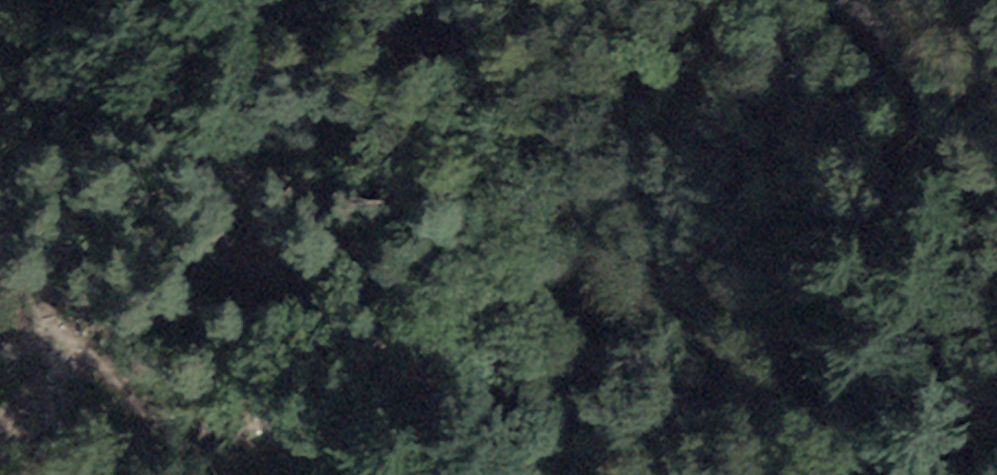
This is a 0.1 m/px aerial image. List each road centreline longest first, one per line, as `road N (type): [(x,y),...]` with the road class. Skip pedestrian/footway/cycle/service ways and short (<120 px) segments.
road 1 (track): [(391,0),(396,124),(433,166),(492,185),(566,156),(600,168),(689,274),(724,342),(864,474)]
road 2 (track): [(622,474),(617,459),(526,425),(462,357),(412,338),(333,334),(284,286),(262,218),(244,116),(272,60),(261,0)]
road 3 (track): [(0,206),(33,302),(202,457),(249,465),(323,438),(377,436),(499,474)]
road 4 (track): [(947,474),(872,372),(831,156),(784,73),(778,9),(790,0)]
road 5 (track): [(799,0),(810,30),(928,151),(943,141),(885,0)]

